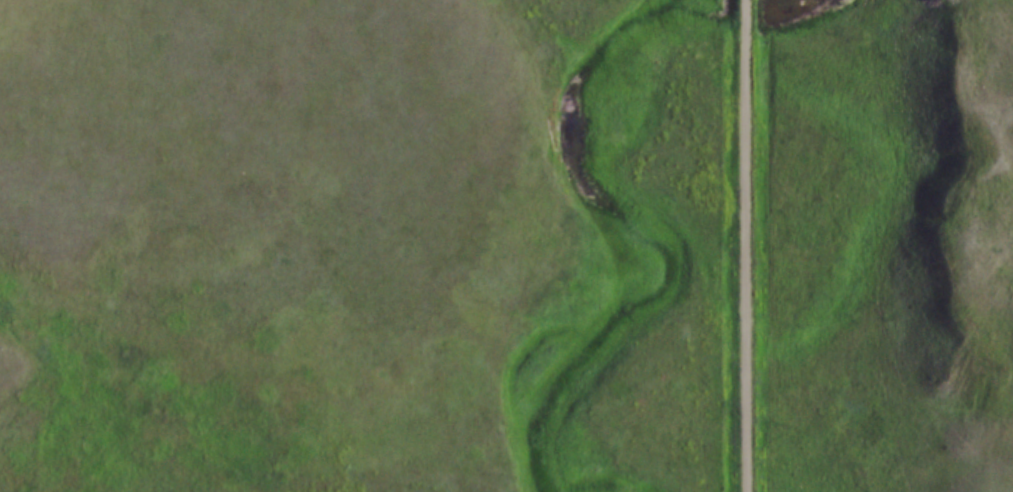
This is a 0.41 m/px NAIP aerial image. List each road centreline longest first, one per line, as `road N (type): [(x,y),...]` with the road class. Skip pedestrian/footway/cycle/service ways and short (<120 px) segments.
road 1 (residential): [(744,491),(742,0)]

